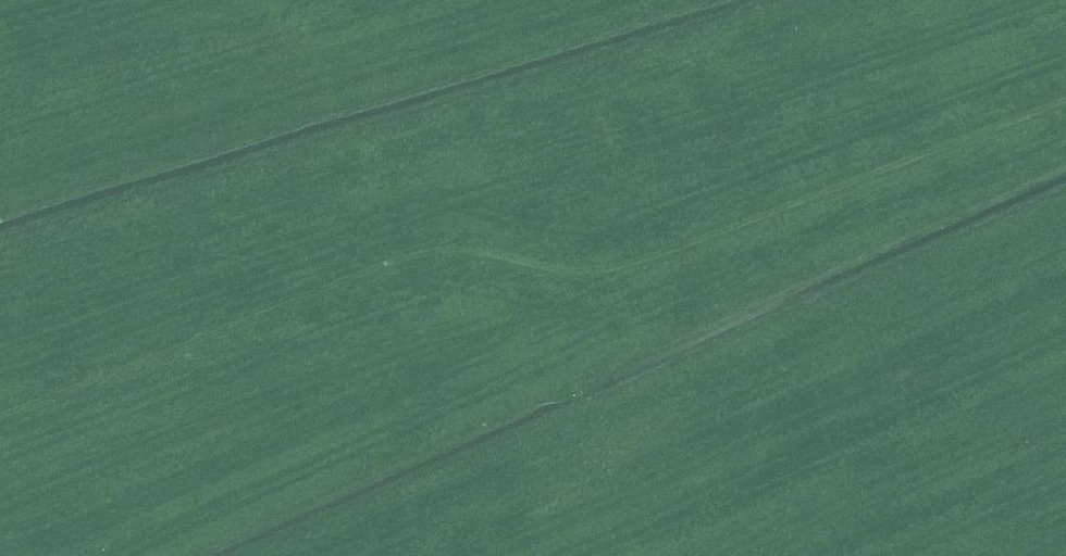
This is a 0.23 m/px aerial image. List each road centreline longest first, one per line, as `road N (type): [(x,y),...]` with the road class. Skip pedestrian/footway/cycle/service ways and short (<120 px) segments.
road 1 (track): [(624,261),(1065,83)]

